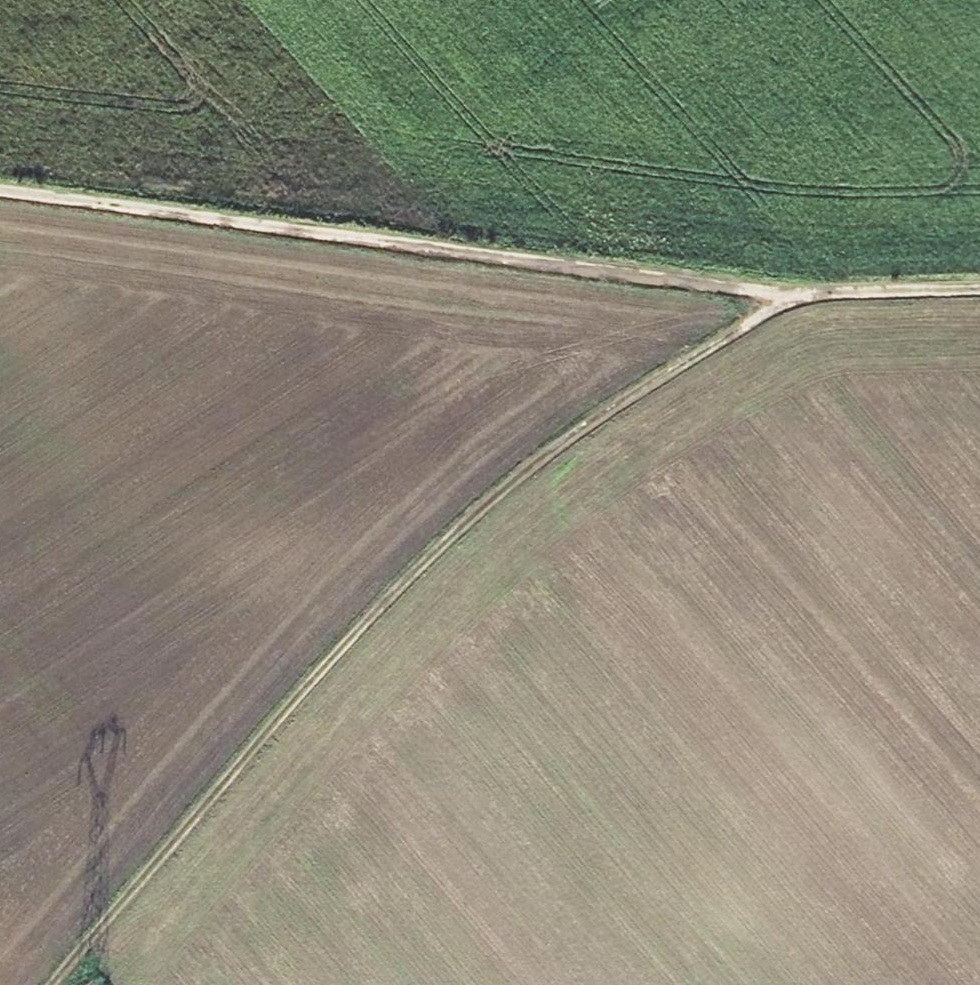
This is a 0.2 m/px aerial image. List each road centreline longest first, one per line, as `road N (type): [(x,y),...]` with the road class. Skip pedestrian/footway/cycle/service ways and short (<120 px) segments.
road 1 (track): [(785,293),(541,447),(367,598),(32,984)]
road 2 (track): [(0,188),(565,274)]
road 3 (track): [(979,285),(785,293),(565,274)]

